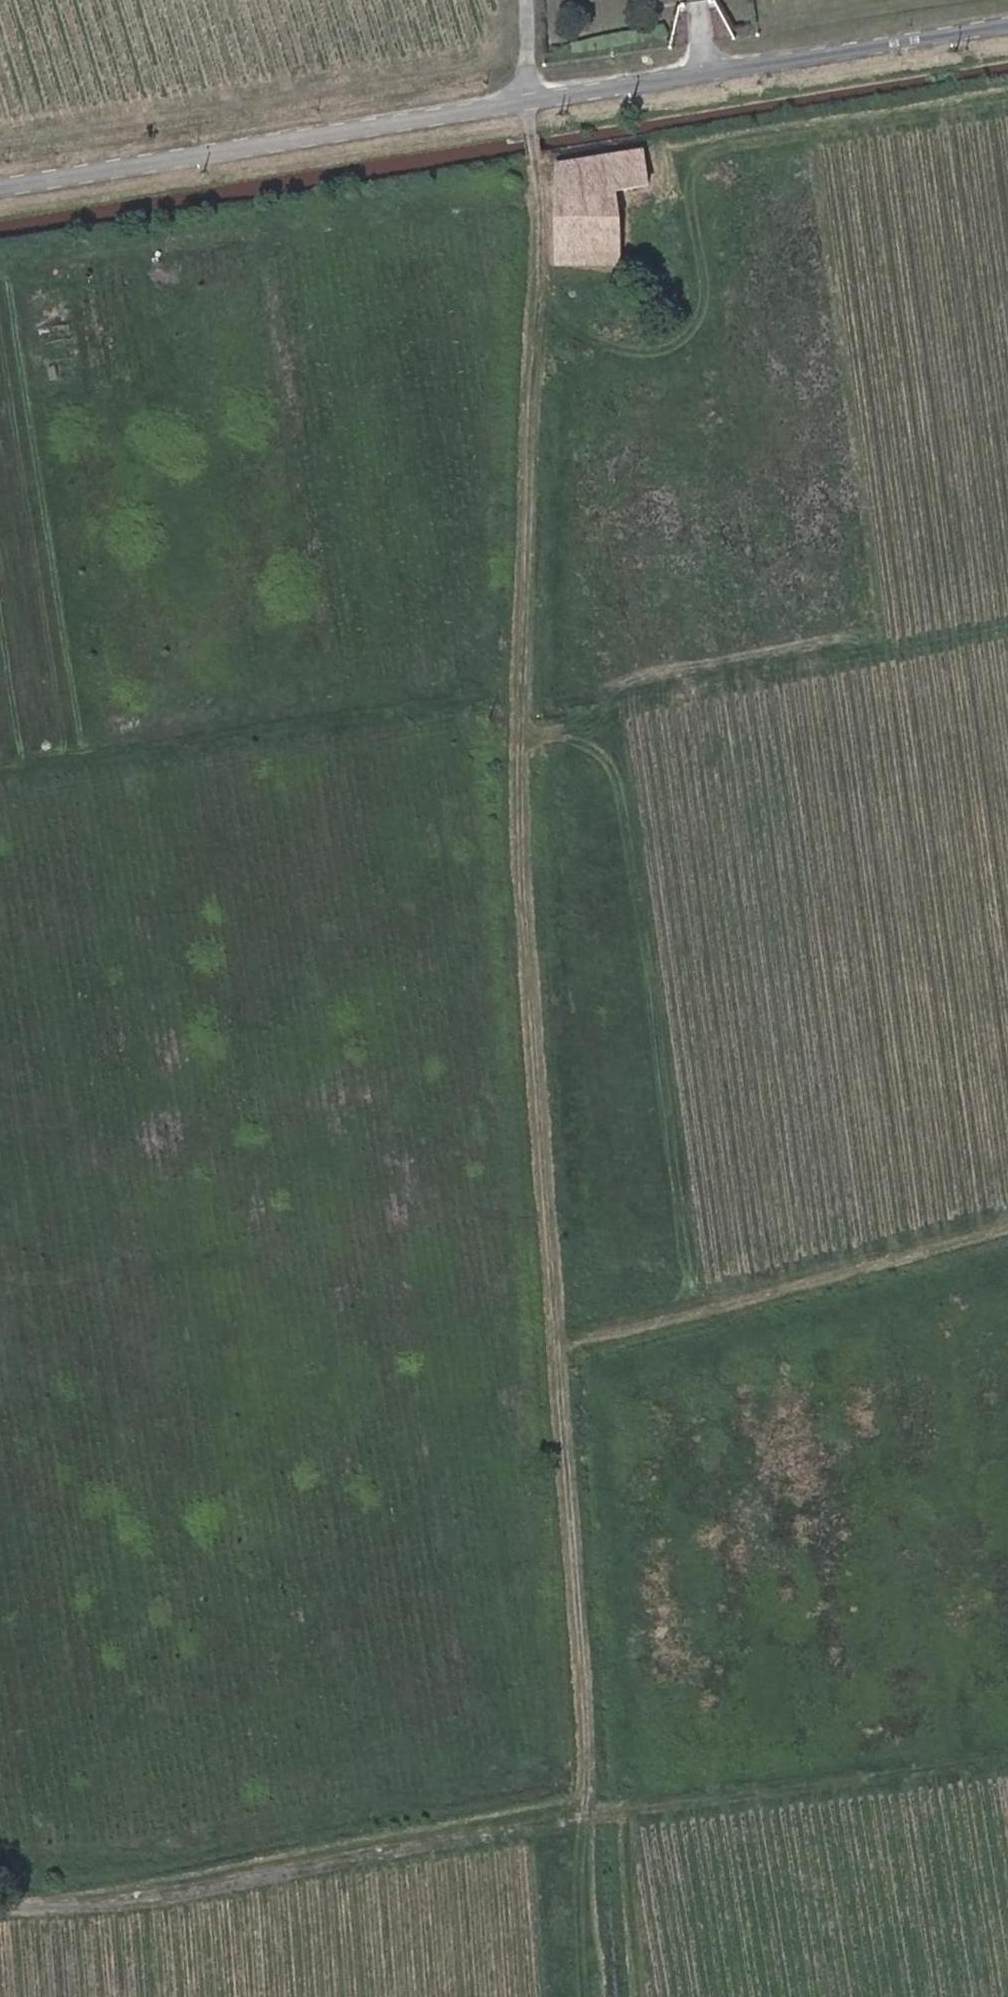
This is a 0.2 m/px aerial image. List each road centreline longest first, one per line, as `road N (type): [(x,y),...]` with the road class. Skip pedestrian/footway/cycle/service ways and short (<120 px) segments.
road 1 (unclassified): [(0,187),(1007,18)]

